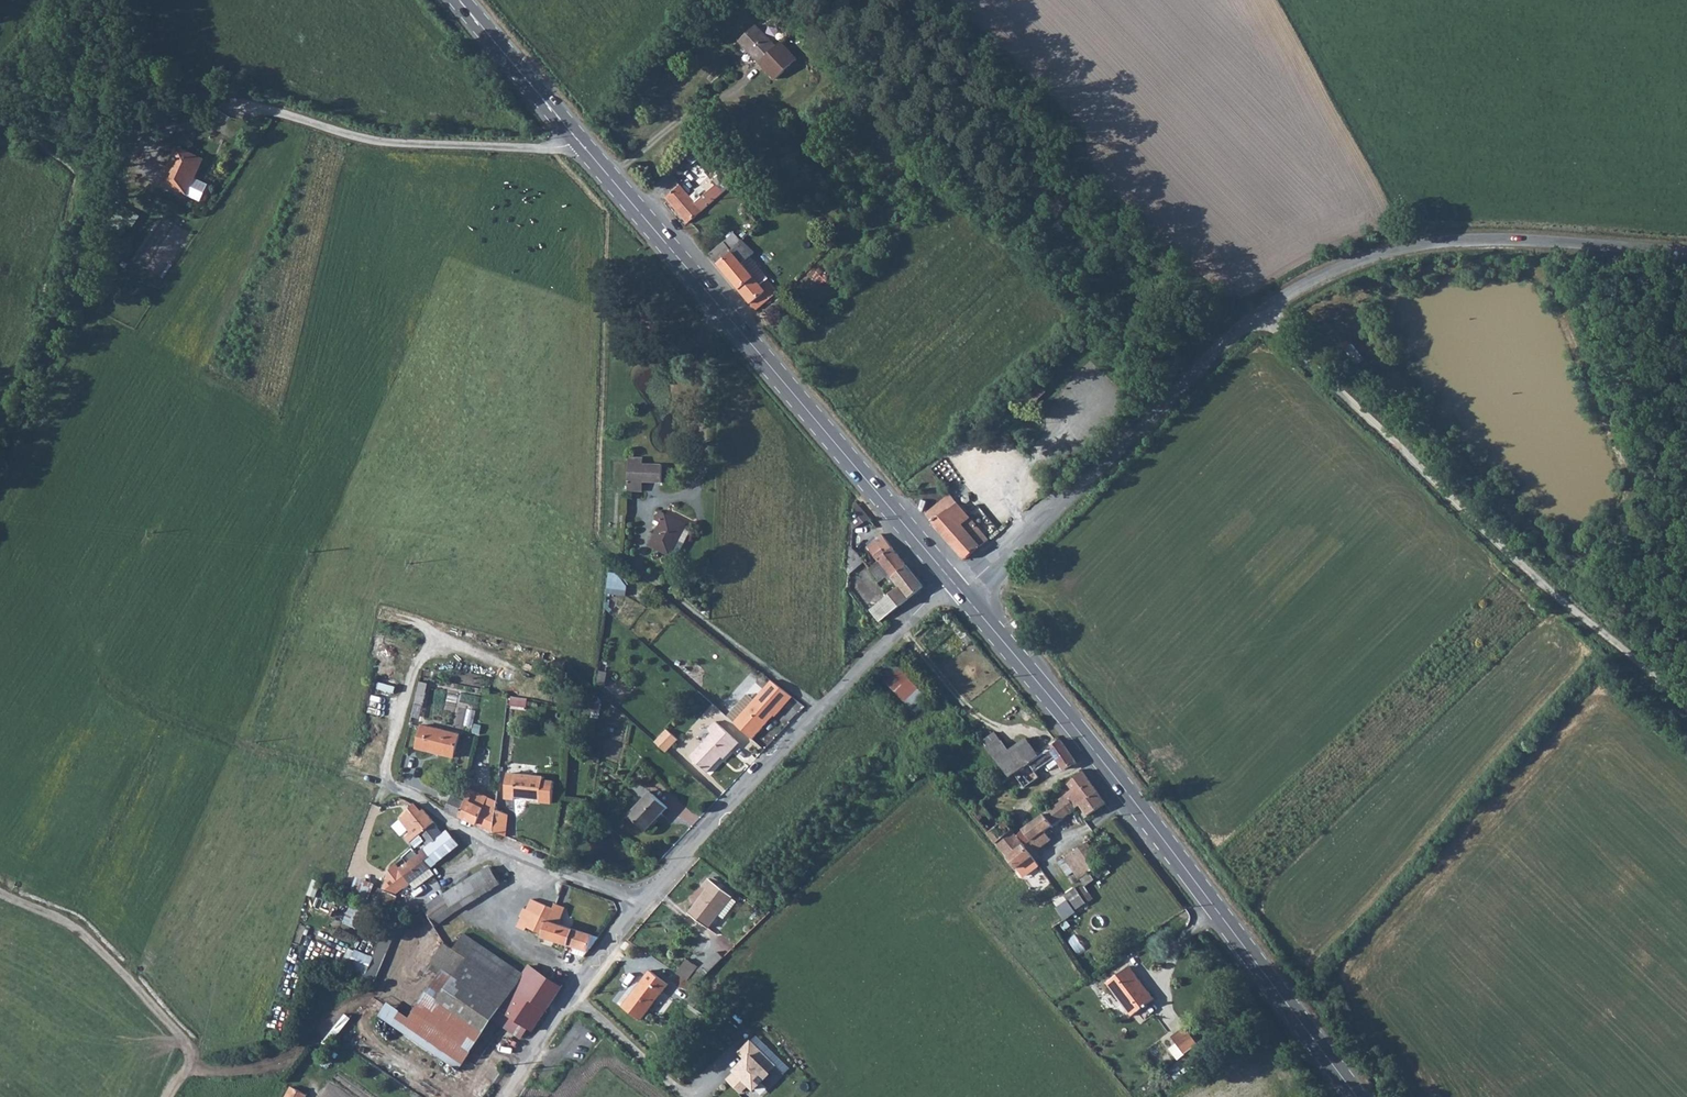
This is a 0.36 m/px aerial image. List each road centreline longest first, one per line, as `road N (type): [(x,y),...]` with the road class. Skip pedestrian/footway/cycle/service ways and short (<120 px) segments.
road 1 (track): [(381,782),(245,746),(358,449),(251,396),(319,127)]
road 2 (unclassified): [(962,591),(1240,329),(1317,278),(1384,252),(1454,240),(1686,252)]
road 3 (primary): [(1358,1096),(1123,787),(962,591)]
road 4 (track): [(1686,716),(1265,310)]
road 5 (primary): [(949,578),(579,137)]
road 6 (track): [(819,711),(572,516),(358,449)]
road 7 (unclassified): [(579,137),(541,149),(372,142),(141,70)]
road 8 (unclassified): [(643,901),(949,578)]
road 9 (unclassified): [(643,901),(478,840),(381,782)]
road 10 (track): [(192,1070),(190,1045),(70,921),(0,894)]
road 11 (track): [(166,1096),(192,1070),(276,1063),(349,1006),(390,989)]
road 12 (unclassified): [(504,1096),(643,901)]
road 13 (primary): [(579,137),(462,0)]
road 14 (track): [(141,70),(46,73),(0,96)]

